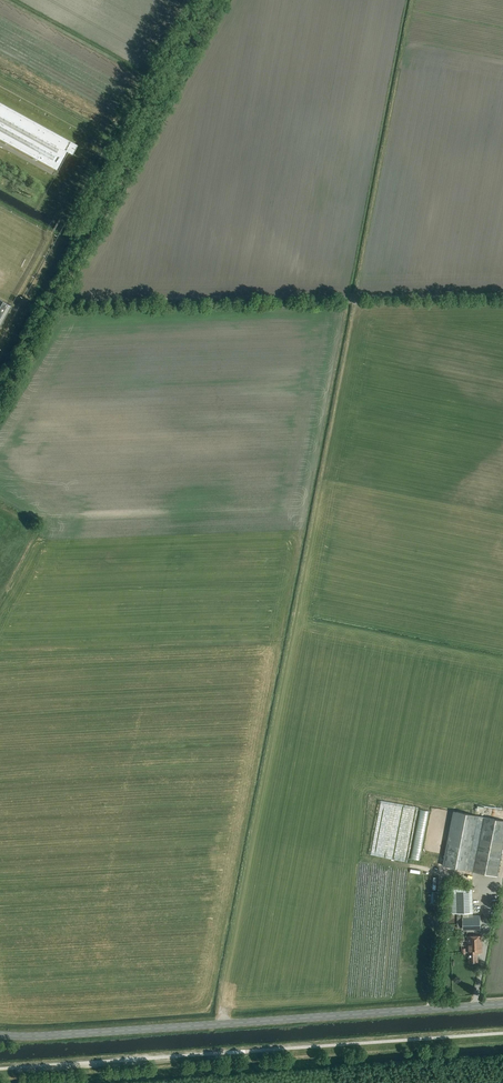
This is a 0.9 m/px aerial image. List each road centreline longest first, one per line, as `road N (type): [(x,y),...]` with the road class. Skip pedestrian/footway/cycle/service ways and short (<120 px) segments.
road 1 (primary): [(0,1035),(502,1004)]

